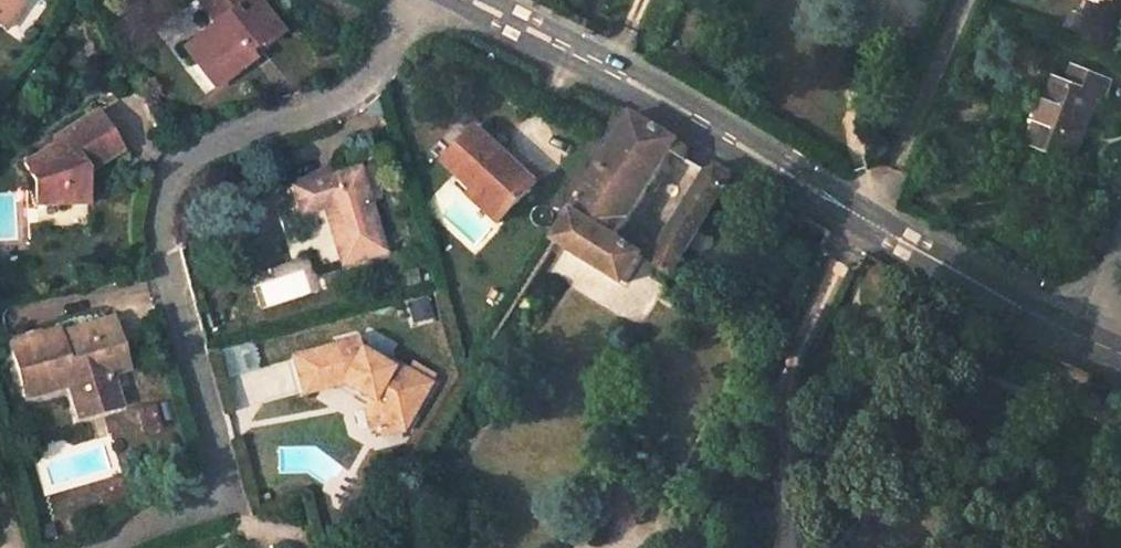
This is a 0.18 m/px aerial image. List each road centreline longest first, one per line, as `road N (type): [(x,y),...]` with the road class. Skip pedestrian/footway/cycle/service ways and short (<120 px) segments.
road 1 (residential): [(1084,338),(471,0)]
road 2 (track): [(961,0),(872,220)]

